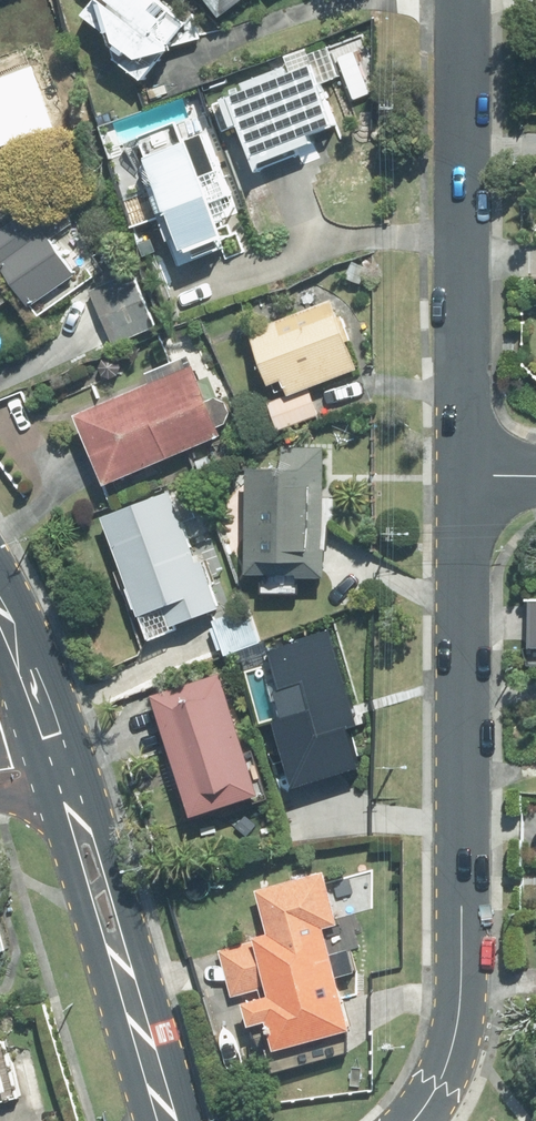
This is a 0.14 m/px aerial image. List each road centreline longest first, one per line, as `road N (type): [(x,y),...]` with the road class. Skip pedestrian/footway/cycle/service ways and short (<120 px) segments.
road 1 (residential): [(414,1120),(449,1058),(461,994),(464,475)]
road 2 (residential): [(464,475),(463,0)]
road 3 (secondary): [(68,791),(166,1120)]
road 4 (secondary): [(0,612),(53,742)]

